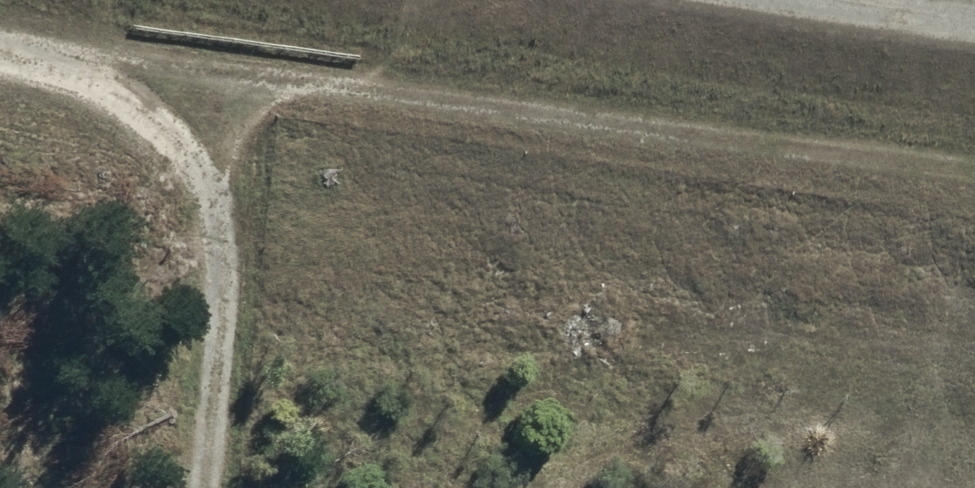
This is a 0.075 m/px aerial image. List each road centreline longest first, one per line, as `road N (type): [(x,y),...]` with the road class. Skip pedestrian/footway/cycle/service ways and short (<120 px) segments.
road 1 (track): [(0,47),(974,192)]
road 2 (track): [(200,487),(222,281),(215,170),(177,78)]

